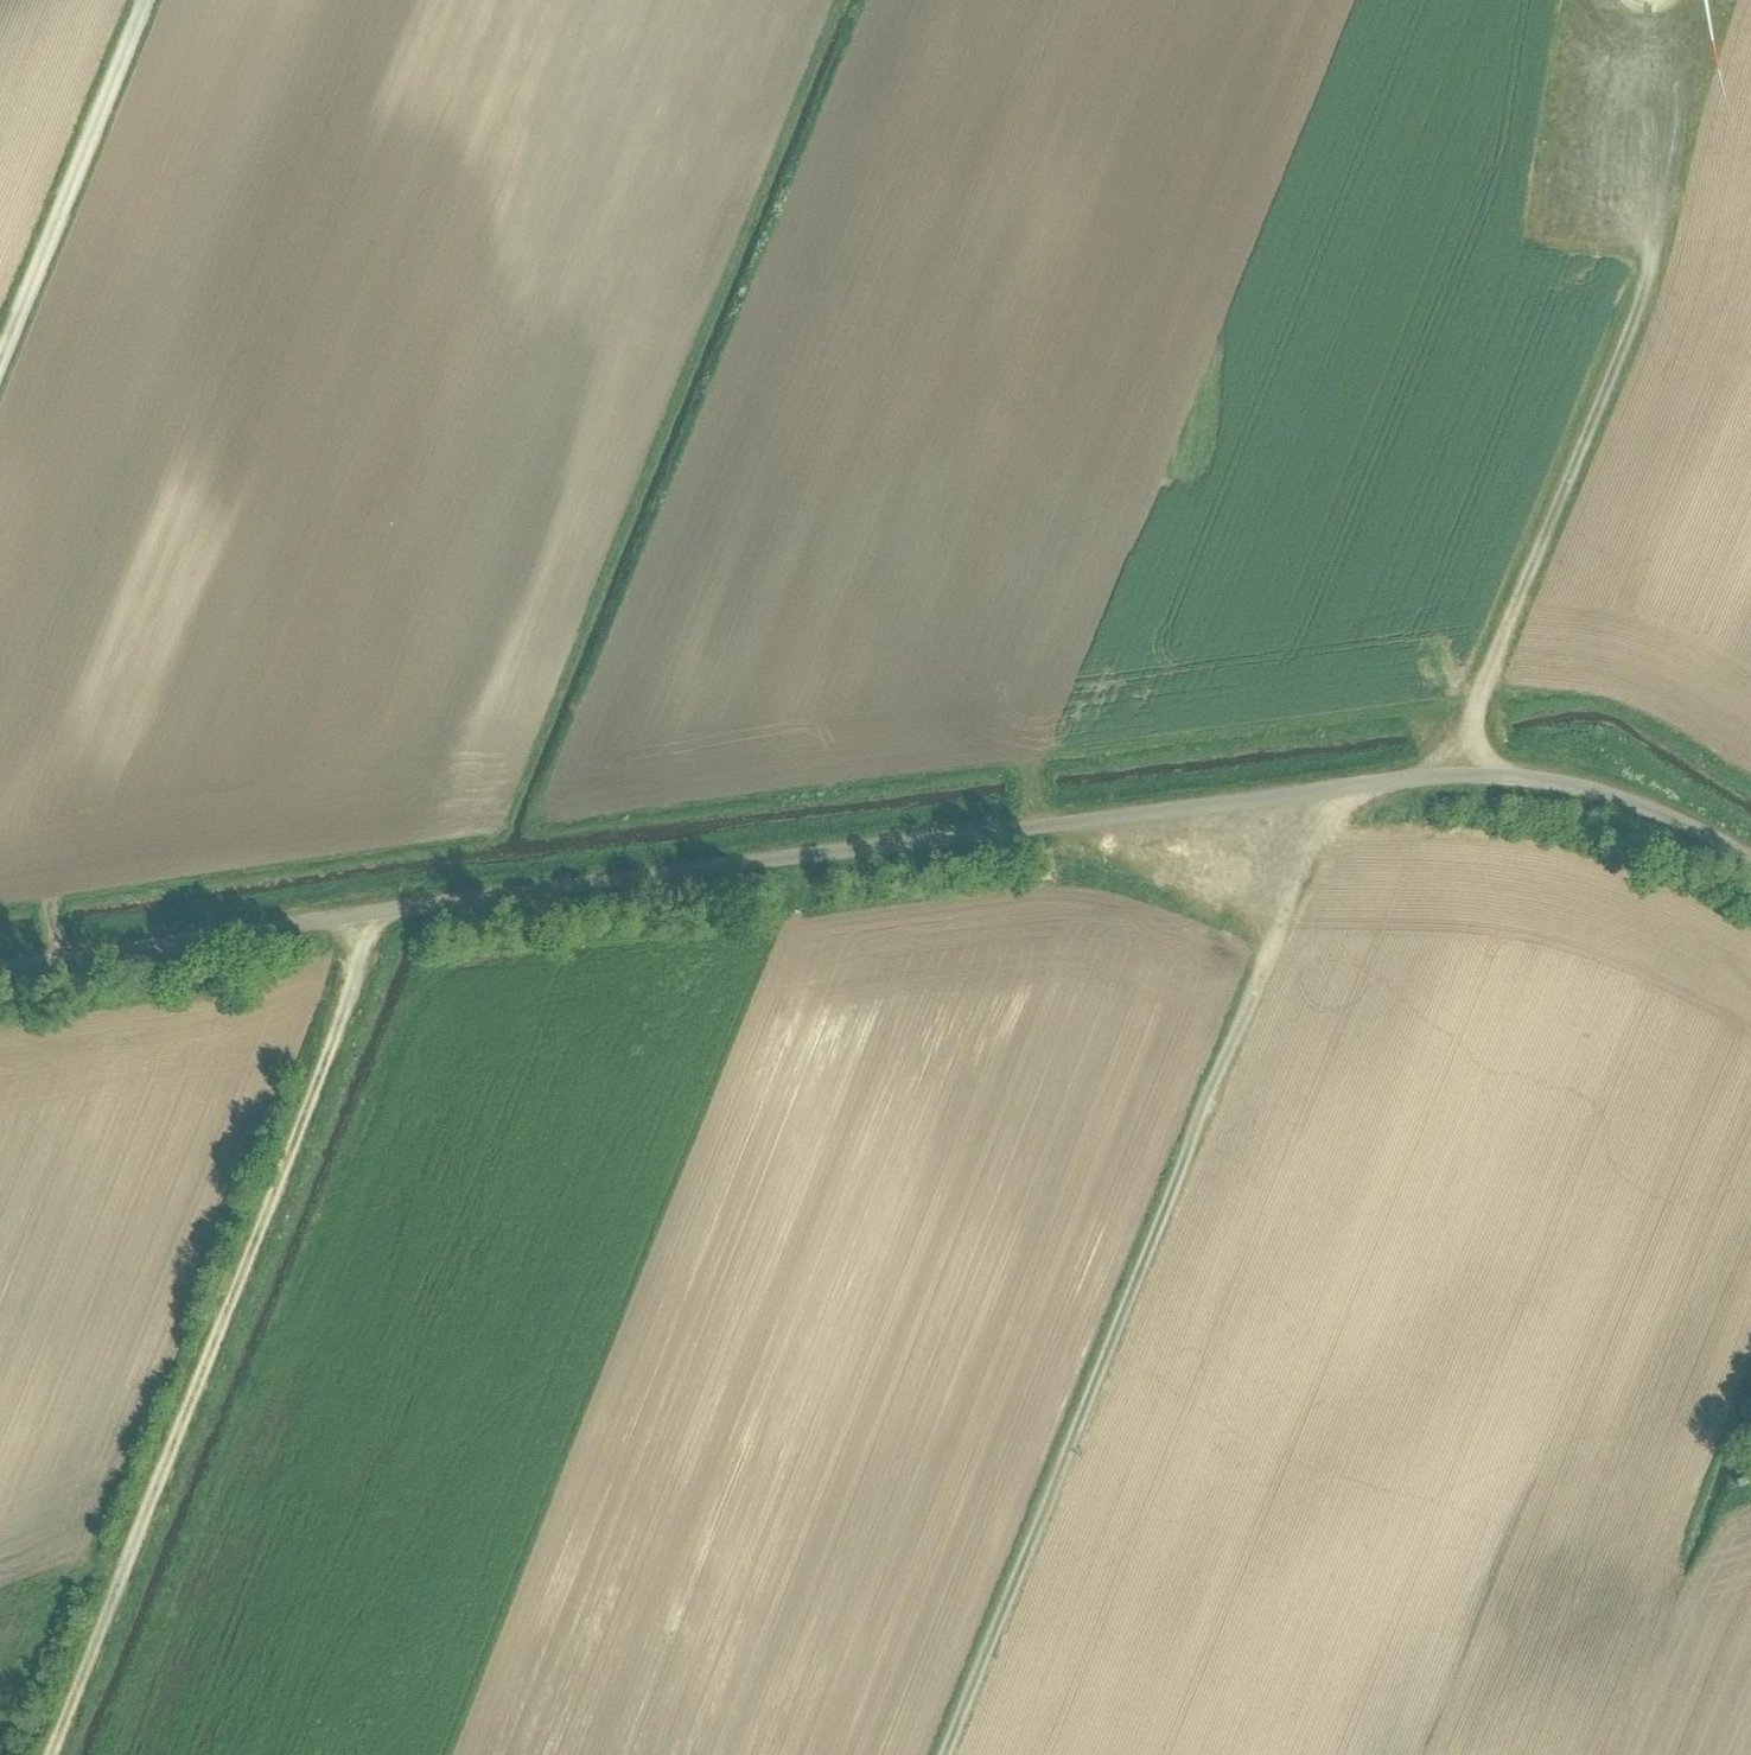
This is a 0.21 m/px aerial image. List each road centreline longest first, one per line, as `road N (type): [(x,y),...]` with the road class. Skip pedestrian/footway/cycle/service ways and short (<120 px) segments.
road 1 (track): [(1750,855),(1623,798),(1535,778),(1439,776),(0,956)]
road 2 (track): [(1347,786),(942,1754)]
road 3 (track): [(45,1754),(385,904)]
road 4 (track): [(1439,776),(1667,245)]
road 5 (track): [(141,0),(0,357)]

